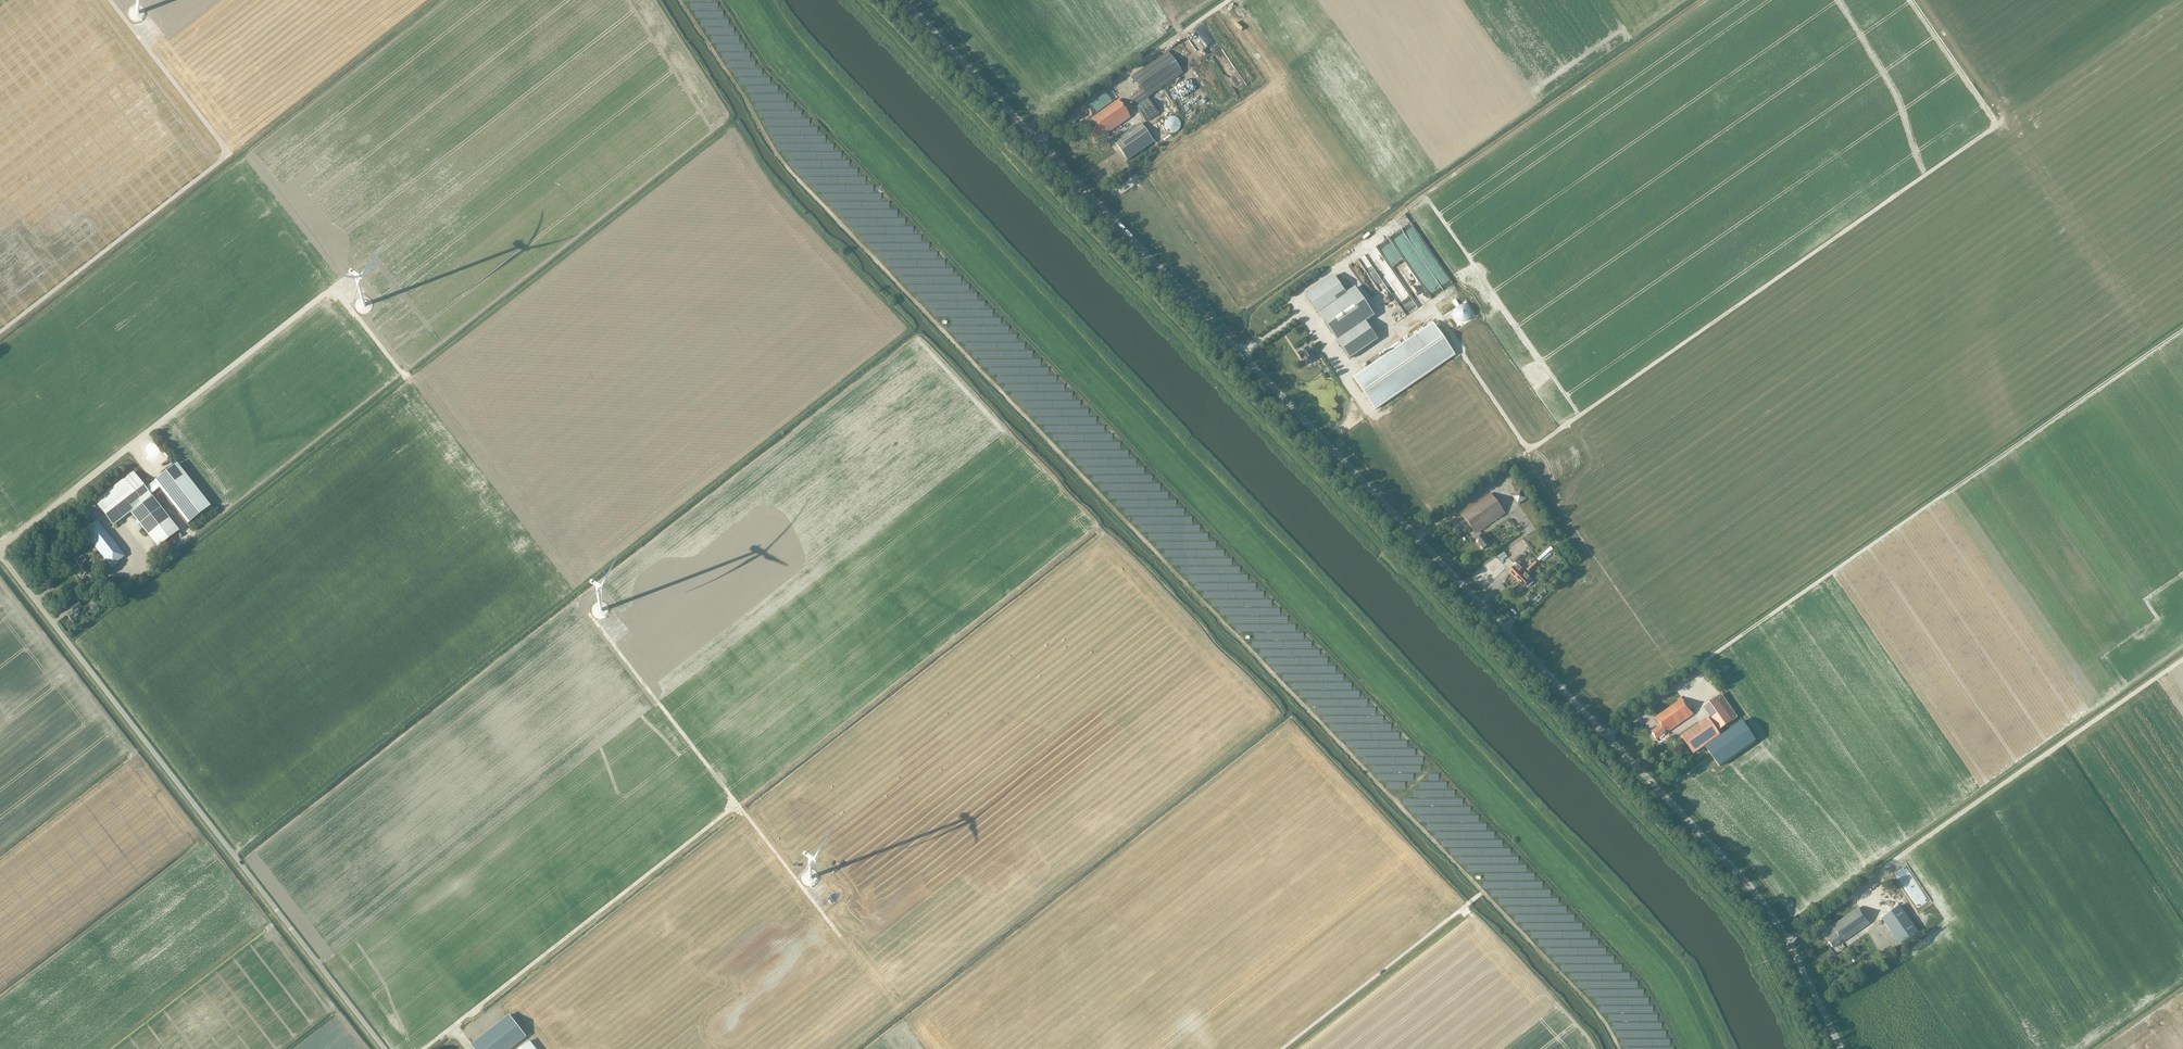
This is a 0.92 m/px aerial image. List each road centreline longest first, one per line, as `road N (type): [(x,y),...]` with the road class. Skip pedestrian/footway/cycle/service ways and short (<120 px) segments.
road 1 (secondary): [(1839,1048),(1756,895),(904,0)]
road 2 (unclassified): [(382,1048),(0,554)]

